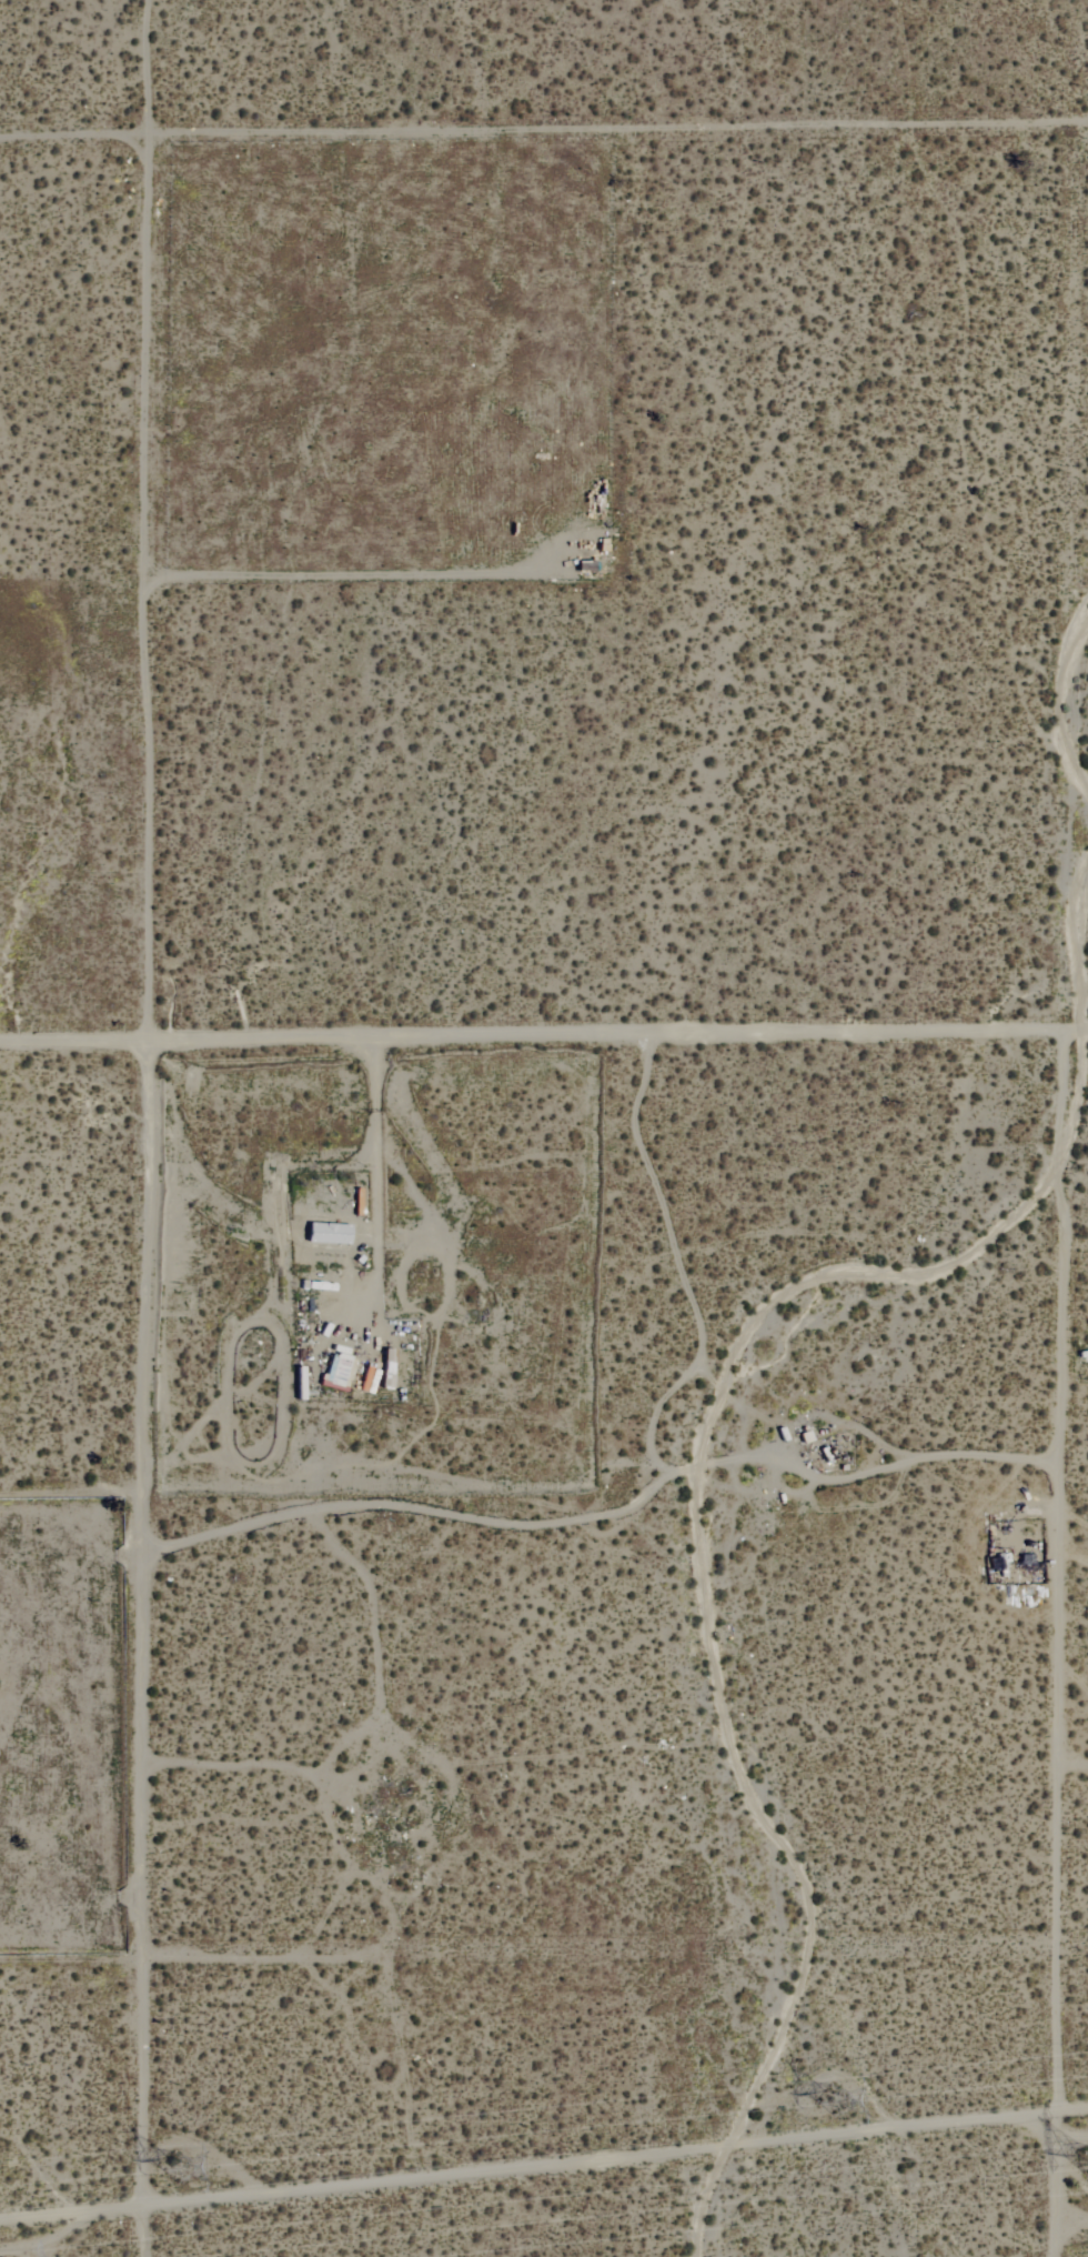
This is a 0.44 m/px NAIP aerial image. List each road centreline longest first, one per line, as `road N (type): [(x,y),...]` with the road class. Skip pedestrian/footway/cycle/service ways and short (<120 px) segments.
road 1 (residential): [(1049,2256),(1070,1045),(1070,130)]
road 2 (residential): [(0,2222),(1087,2117)]
road 3 (residential): [(0,1053),(1087,1045)]
road 4 (residential): [(0,1985),(1087,1978)]
road 5 (residential): [(1070,130),(0,138)]
road 6 (track): [(145,1552),(309,1508),(389,1501),(526,1524),(590,1515),(637,1502),(665,1471),(757,1454),(823,1476),(926,1454),(1066,1456)]
road 7 (residential): [(142,1984),(148,1051)]
road 8 (residential): [(148,1051),(147,137)]
road 9 (track): [(346,1323),(379,1243),(372,1050)]
road 10 (residential): [(139,2256),(142,1984)]
road 11 (residential): [(147,137),(145,0)]

